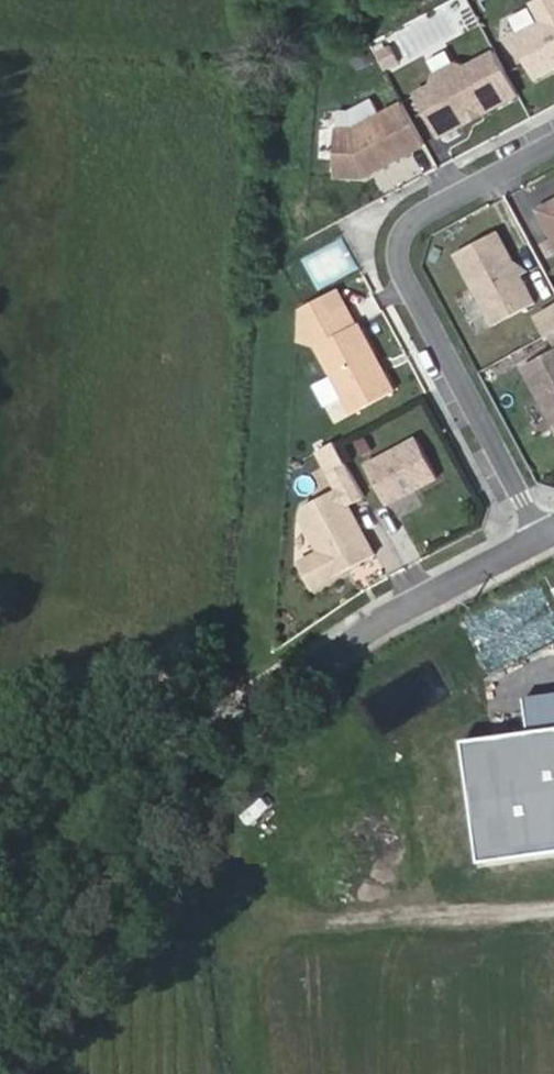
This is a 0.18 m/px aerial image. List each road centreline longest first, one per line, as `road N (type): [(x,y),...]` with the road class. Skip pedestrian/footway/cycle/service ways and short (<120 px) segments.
road 1 (residential): [(553,144),(412,219),(399,244),(407,277),(539,536)]
road 2 (unclassified): [(278,682),(539,536)]
road 3 (track): [(278,682),(0,779)]

